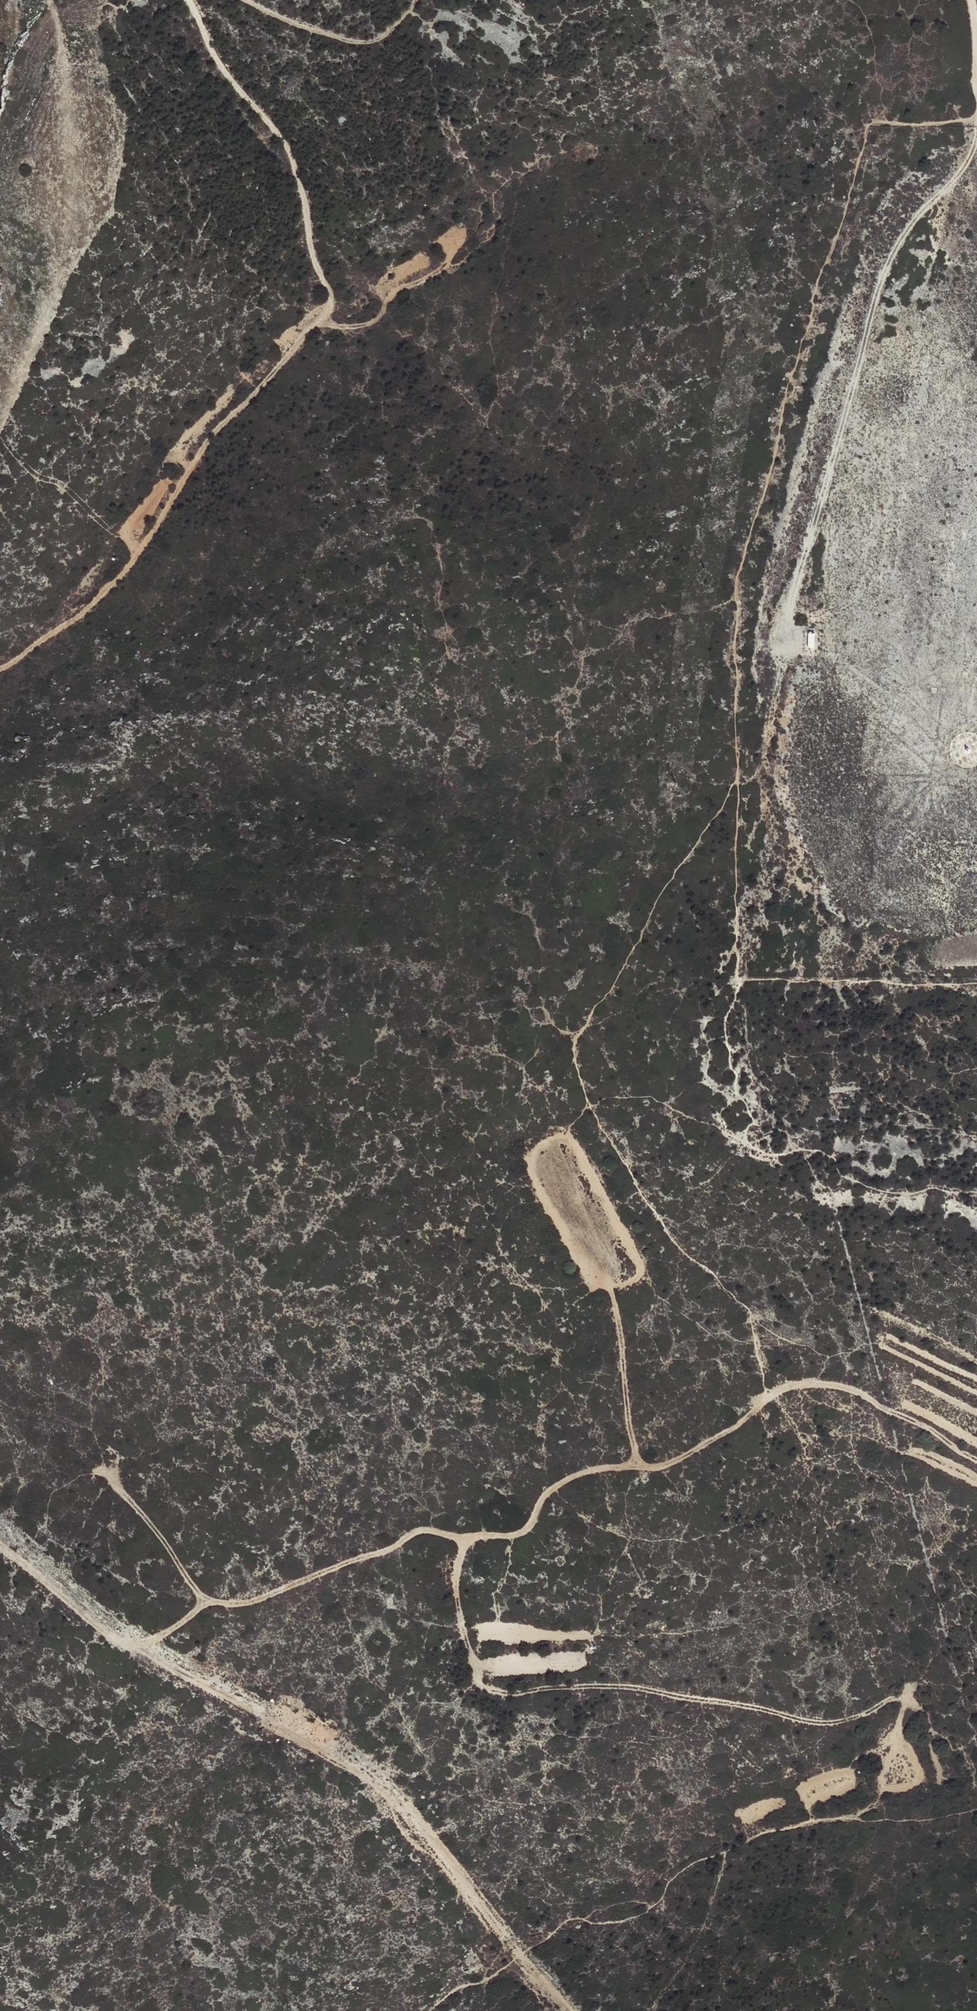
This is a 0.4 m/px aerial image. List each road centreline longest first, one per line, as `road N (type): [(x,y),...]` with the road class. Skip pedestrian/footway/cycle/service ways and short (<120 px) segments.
road 1 (track): [(976,1461),(854,1391),(805,1383),(768,1397),(696,1453),(566,1478),(530,1528),(500,1536),(421,1530),(251,1601),(206,1603),(180,1625),(134,1643),(0,1541)]
road 2 (track): [(464,1536),(457,1606),(485,1686),(609,1687),(816,1725),(853,1722),(900,1700),(893,1774)]

